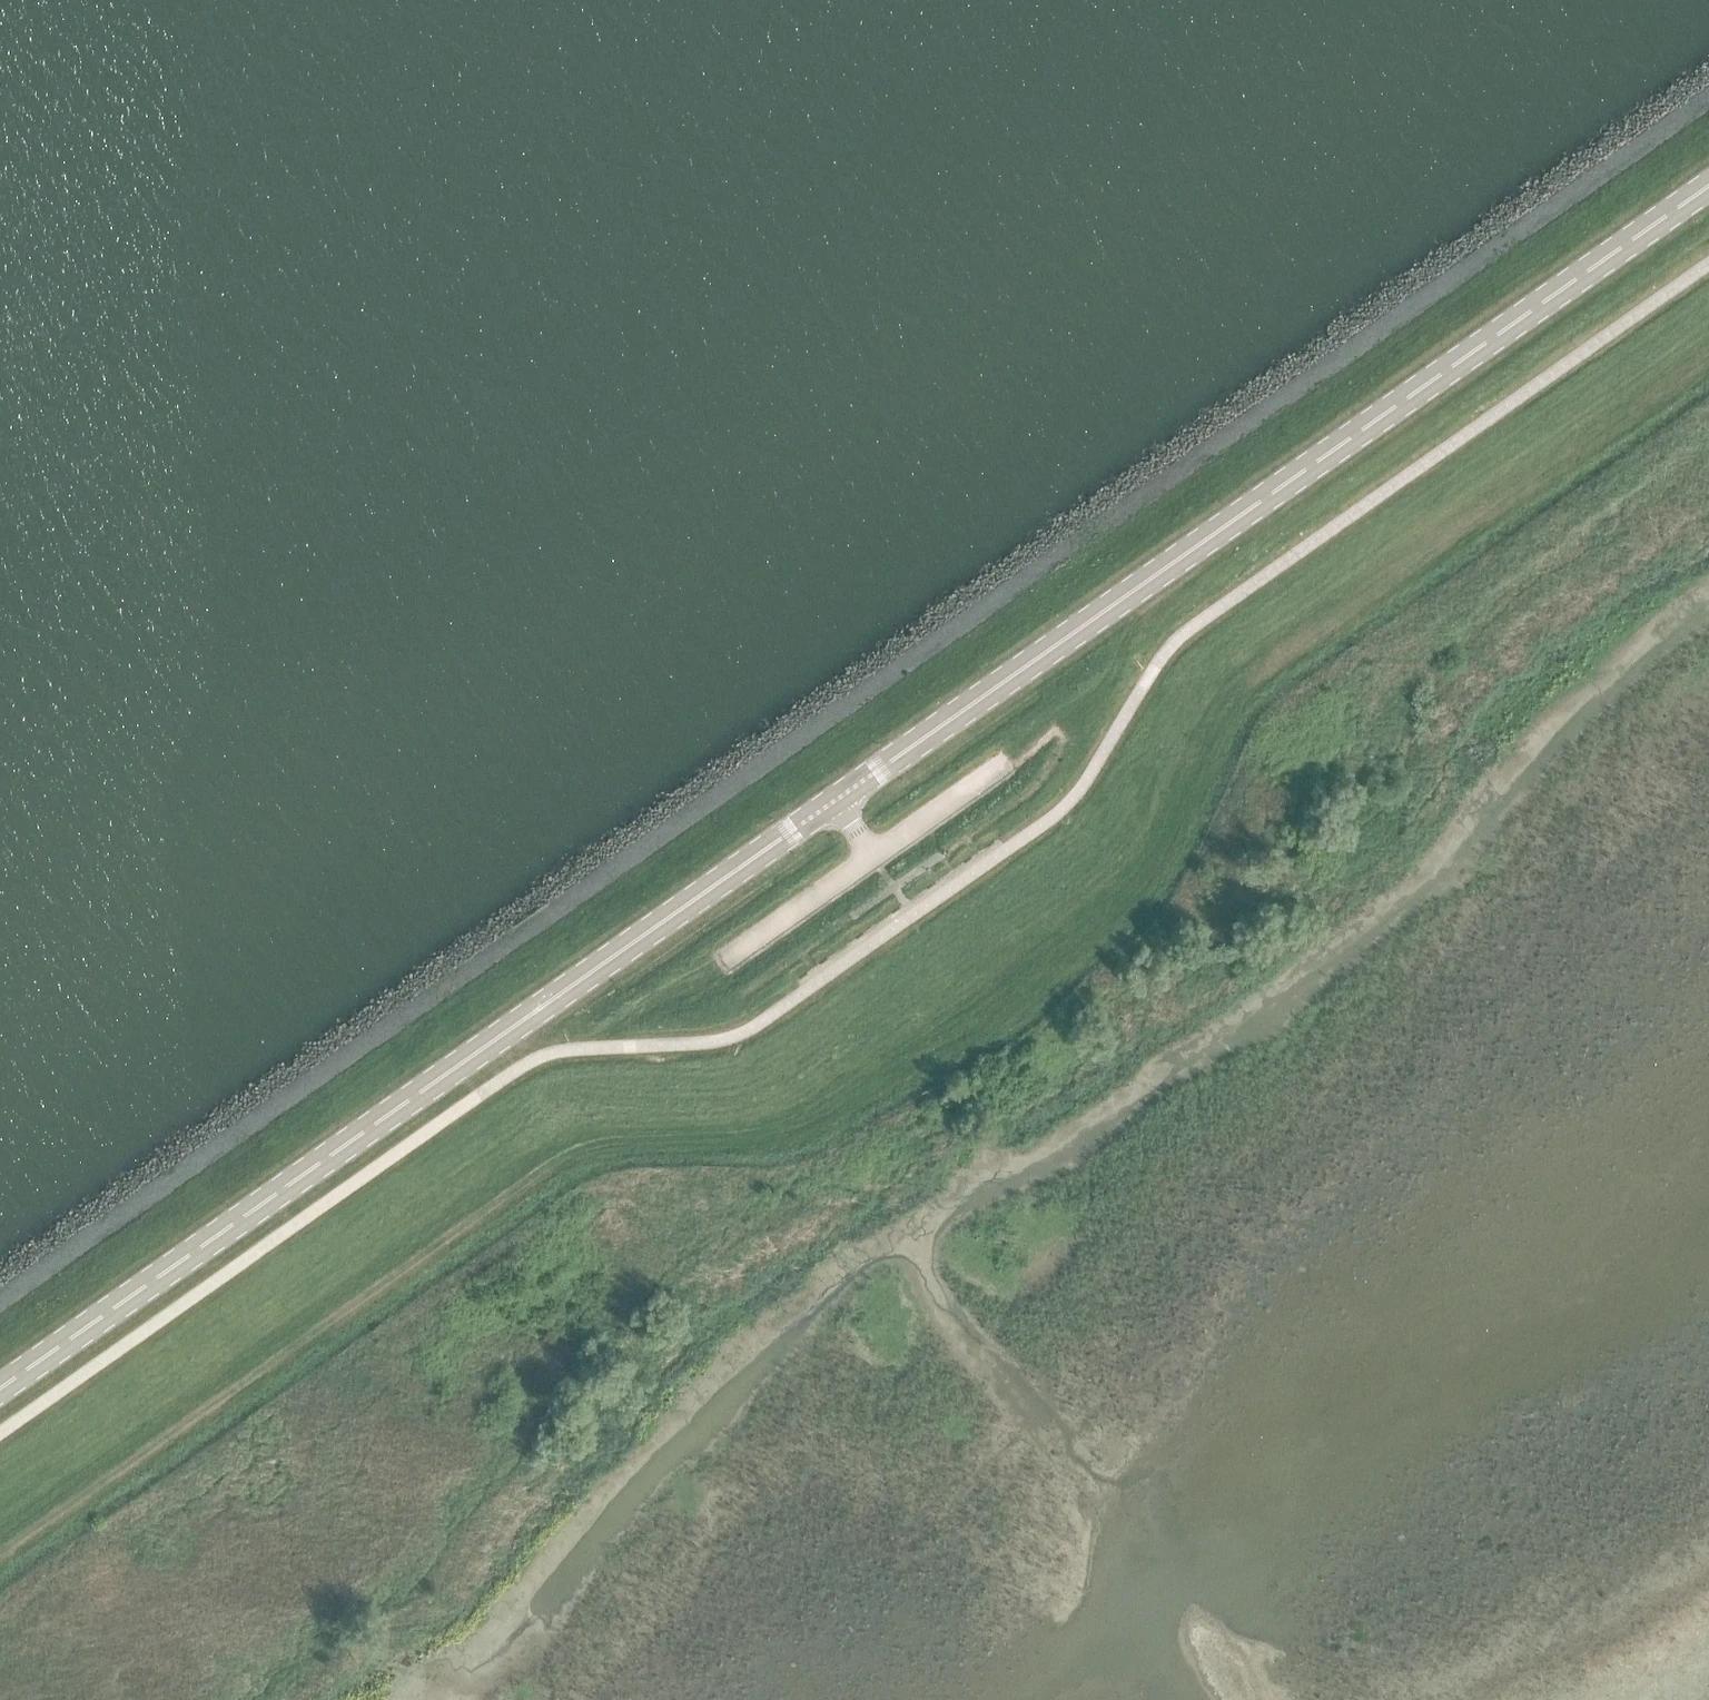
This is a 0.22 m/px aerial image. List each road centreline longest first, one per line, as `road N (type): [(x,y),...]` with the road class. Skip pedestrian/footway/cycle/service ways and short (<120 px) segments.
road 1 (secondary): [(0,1390),(1708,189)]

